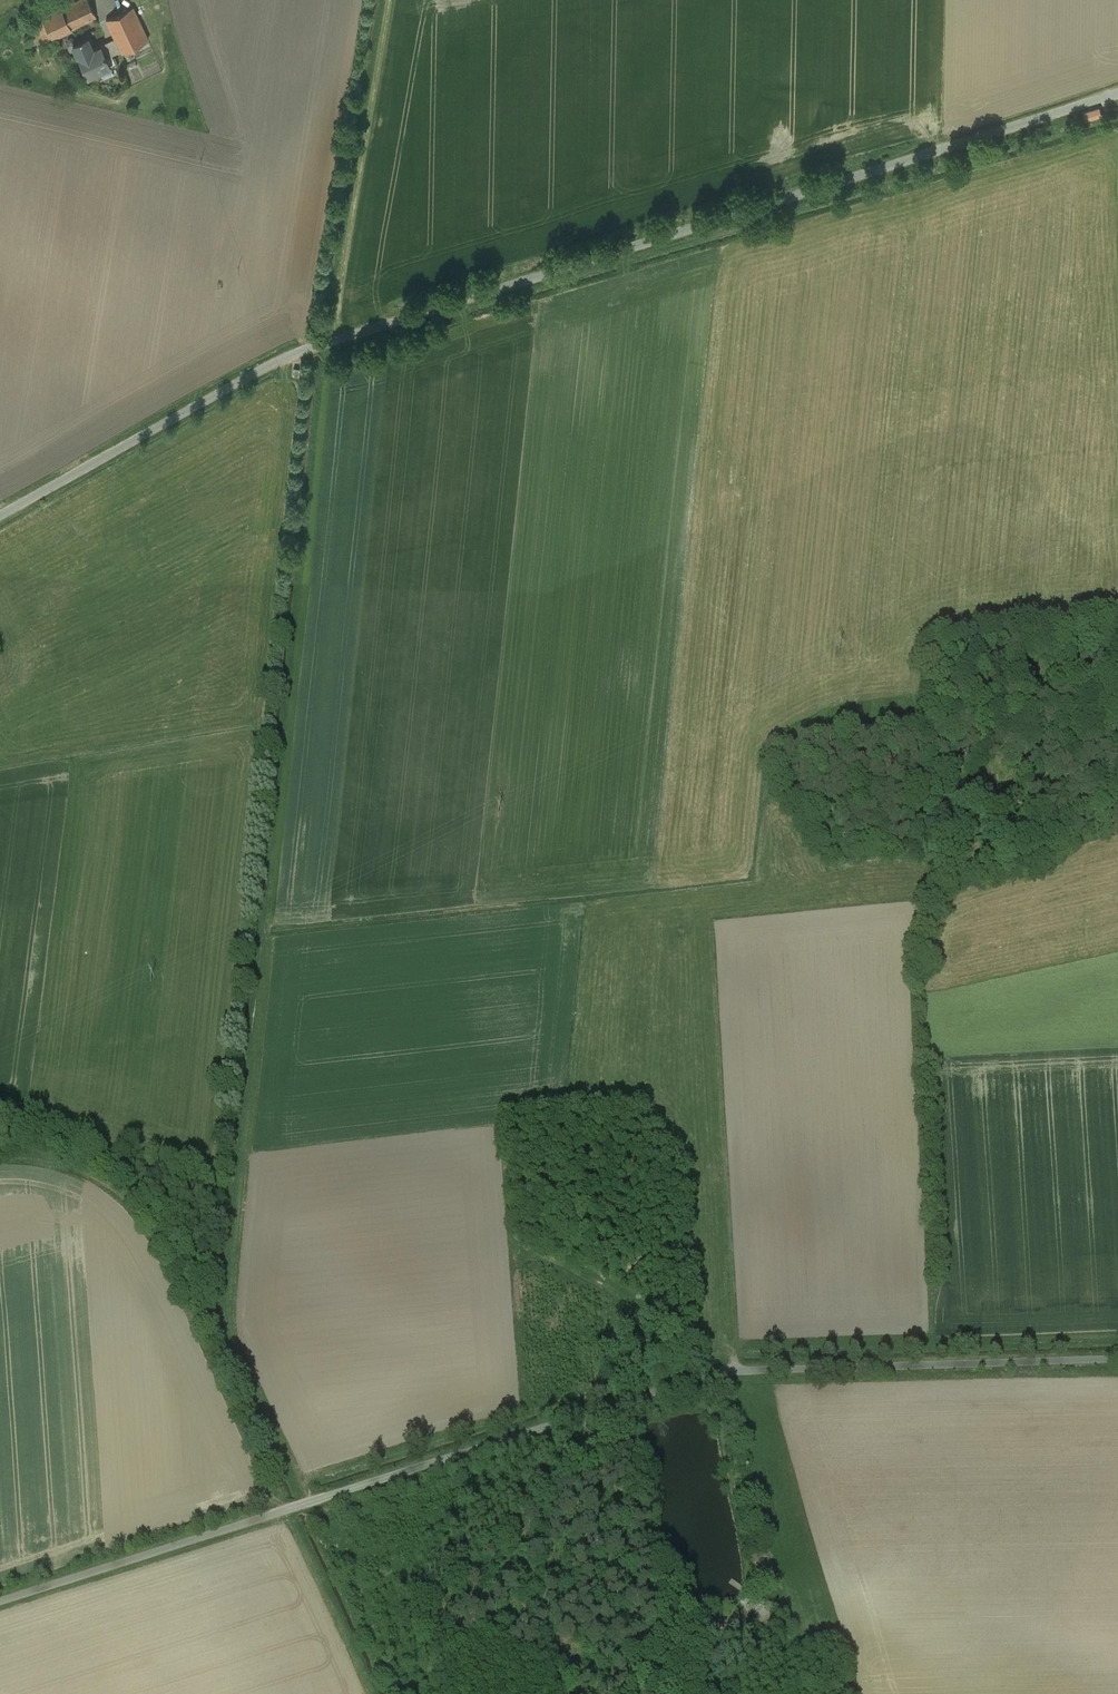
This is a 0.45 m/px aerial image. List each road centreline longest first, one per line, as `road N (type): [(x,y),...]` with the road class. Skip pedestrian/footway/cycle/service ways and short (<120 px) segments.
road 1 (unclassified): [(0,514),(283,353),(1117,95)]
road 2 (unclassified): [(0,1601),(719,1374),(1117,1360)]

